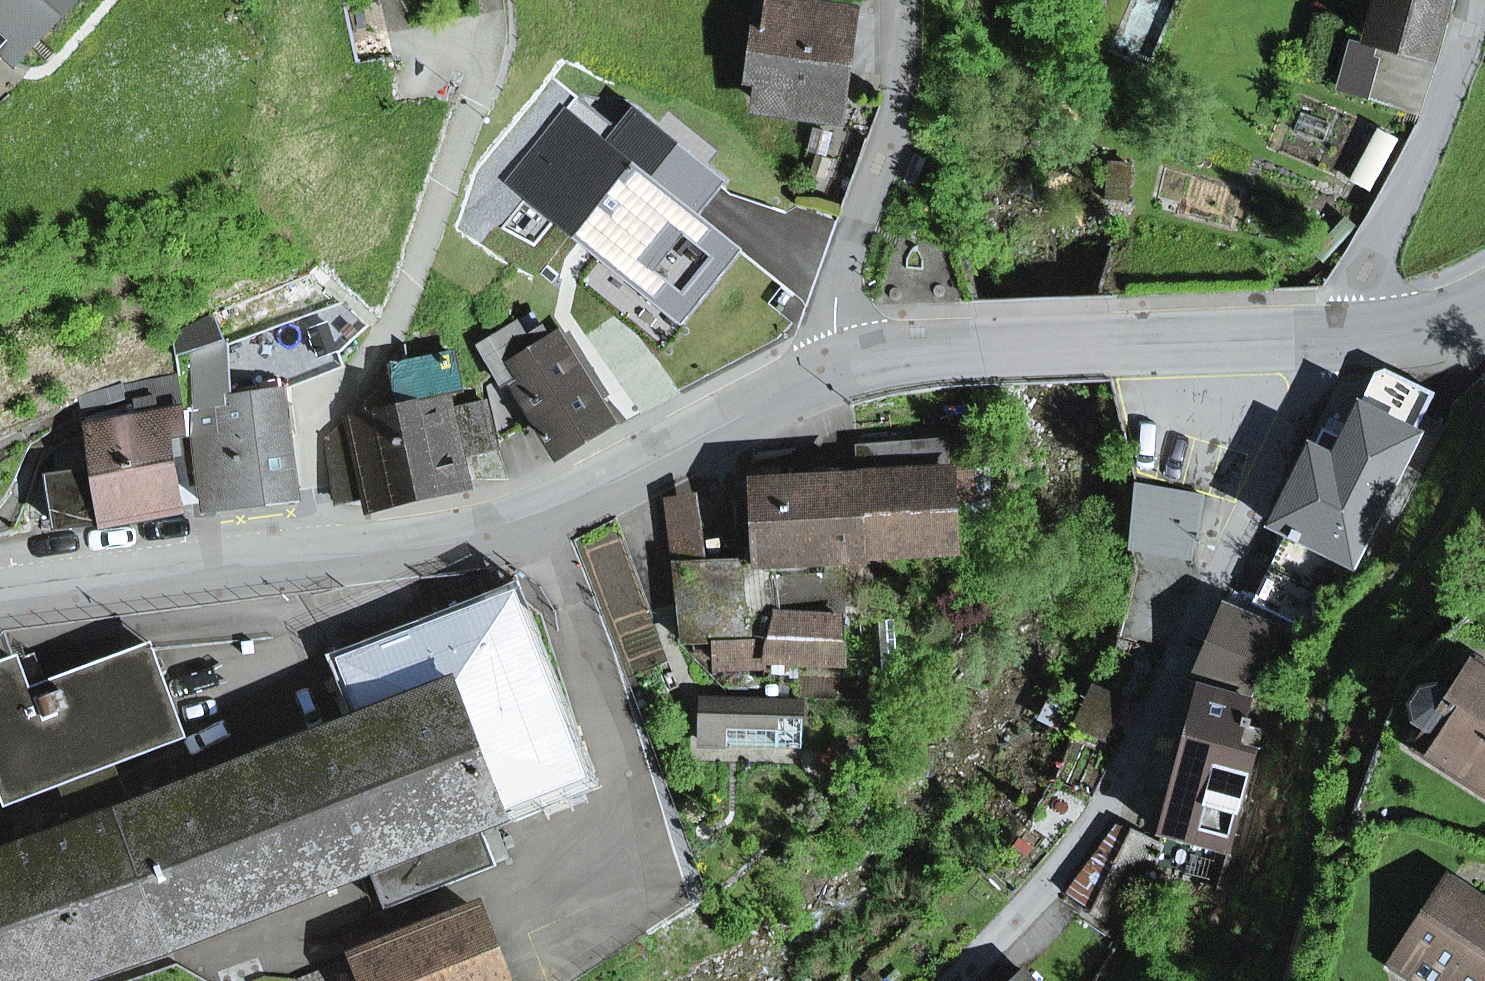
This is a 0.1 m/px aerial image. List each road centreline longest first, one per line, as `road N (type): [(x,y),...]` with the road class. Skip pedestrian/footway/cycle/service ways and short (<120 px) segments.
road 1 (tertiary): [(0,600),(461,537),(549,512),(741,409),(866,357)]
road 2 (residential): [(970,980),(1048,899),(1131,788),(1248,507),(1336,328)]
road 3 (tertiary): [(866,357),(1336,328)]
road 4 (residential): [(866,357),(844,288),(848,242),(902,84),(902,0)]
road 5 (residential): [(1336,328),(1410,190),(1473,40),(1479,0)]
road 6 (tertiary): [(1336,328),(1448,313),(1484,295)]

